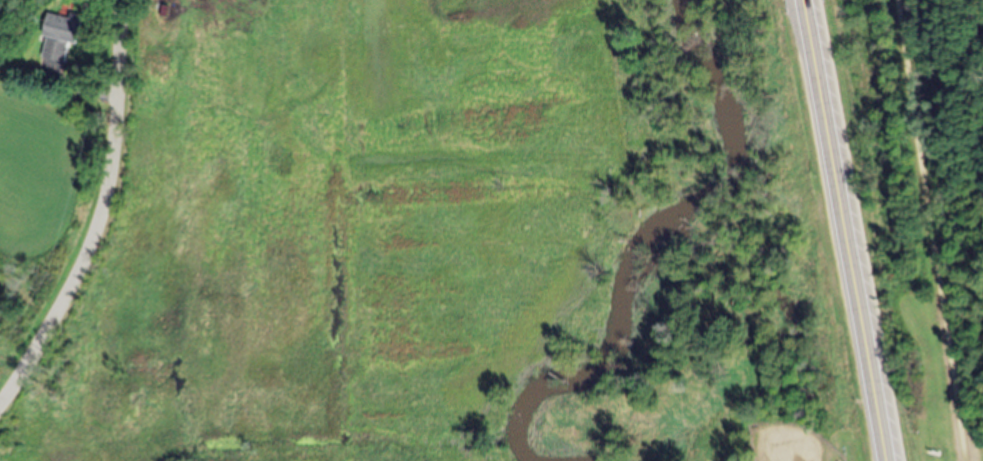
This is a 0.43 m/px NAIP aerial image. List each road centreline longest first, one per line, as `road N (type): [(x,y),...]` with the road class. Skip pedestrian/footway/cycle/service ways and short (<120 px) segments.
road 1 (primary): [(885,460),(803,0)]
road 2 (residential): [(0,406),(95,236),(114,151),(120,0)]

